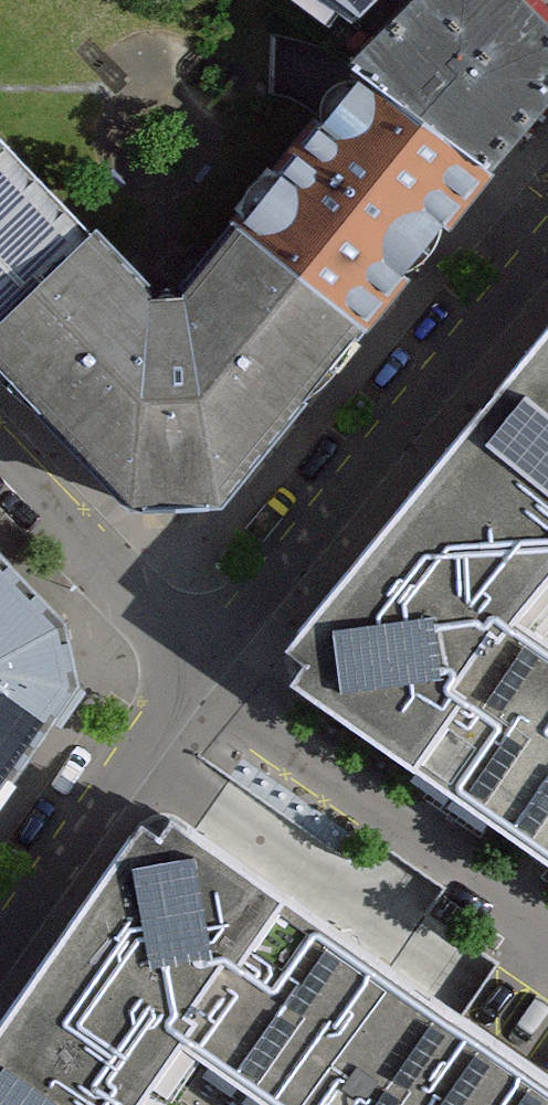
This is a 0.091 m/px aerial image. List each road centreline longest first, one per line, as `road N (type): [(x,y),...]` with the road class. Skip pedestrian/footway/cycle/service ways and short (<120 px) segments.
road 1 (residential): [(195,669),(547,248)]
road 2 (residential): [(0,942),(195,669)]
road 3 (residential): [(0,465),(195,669)]

